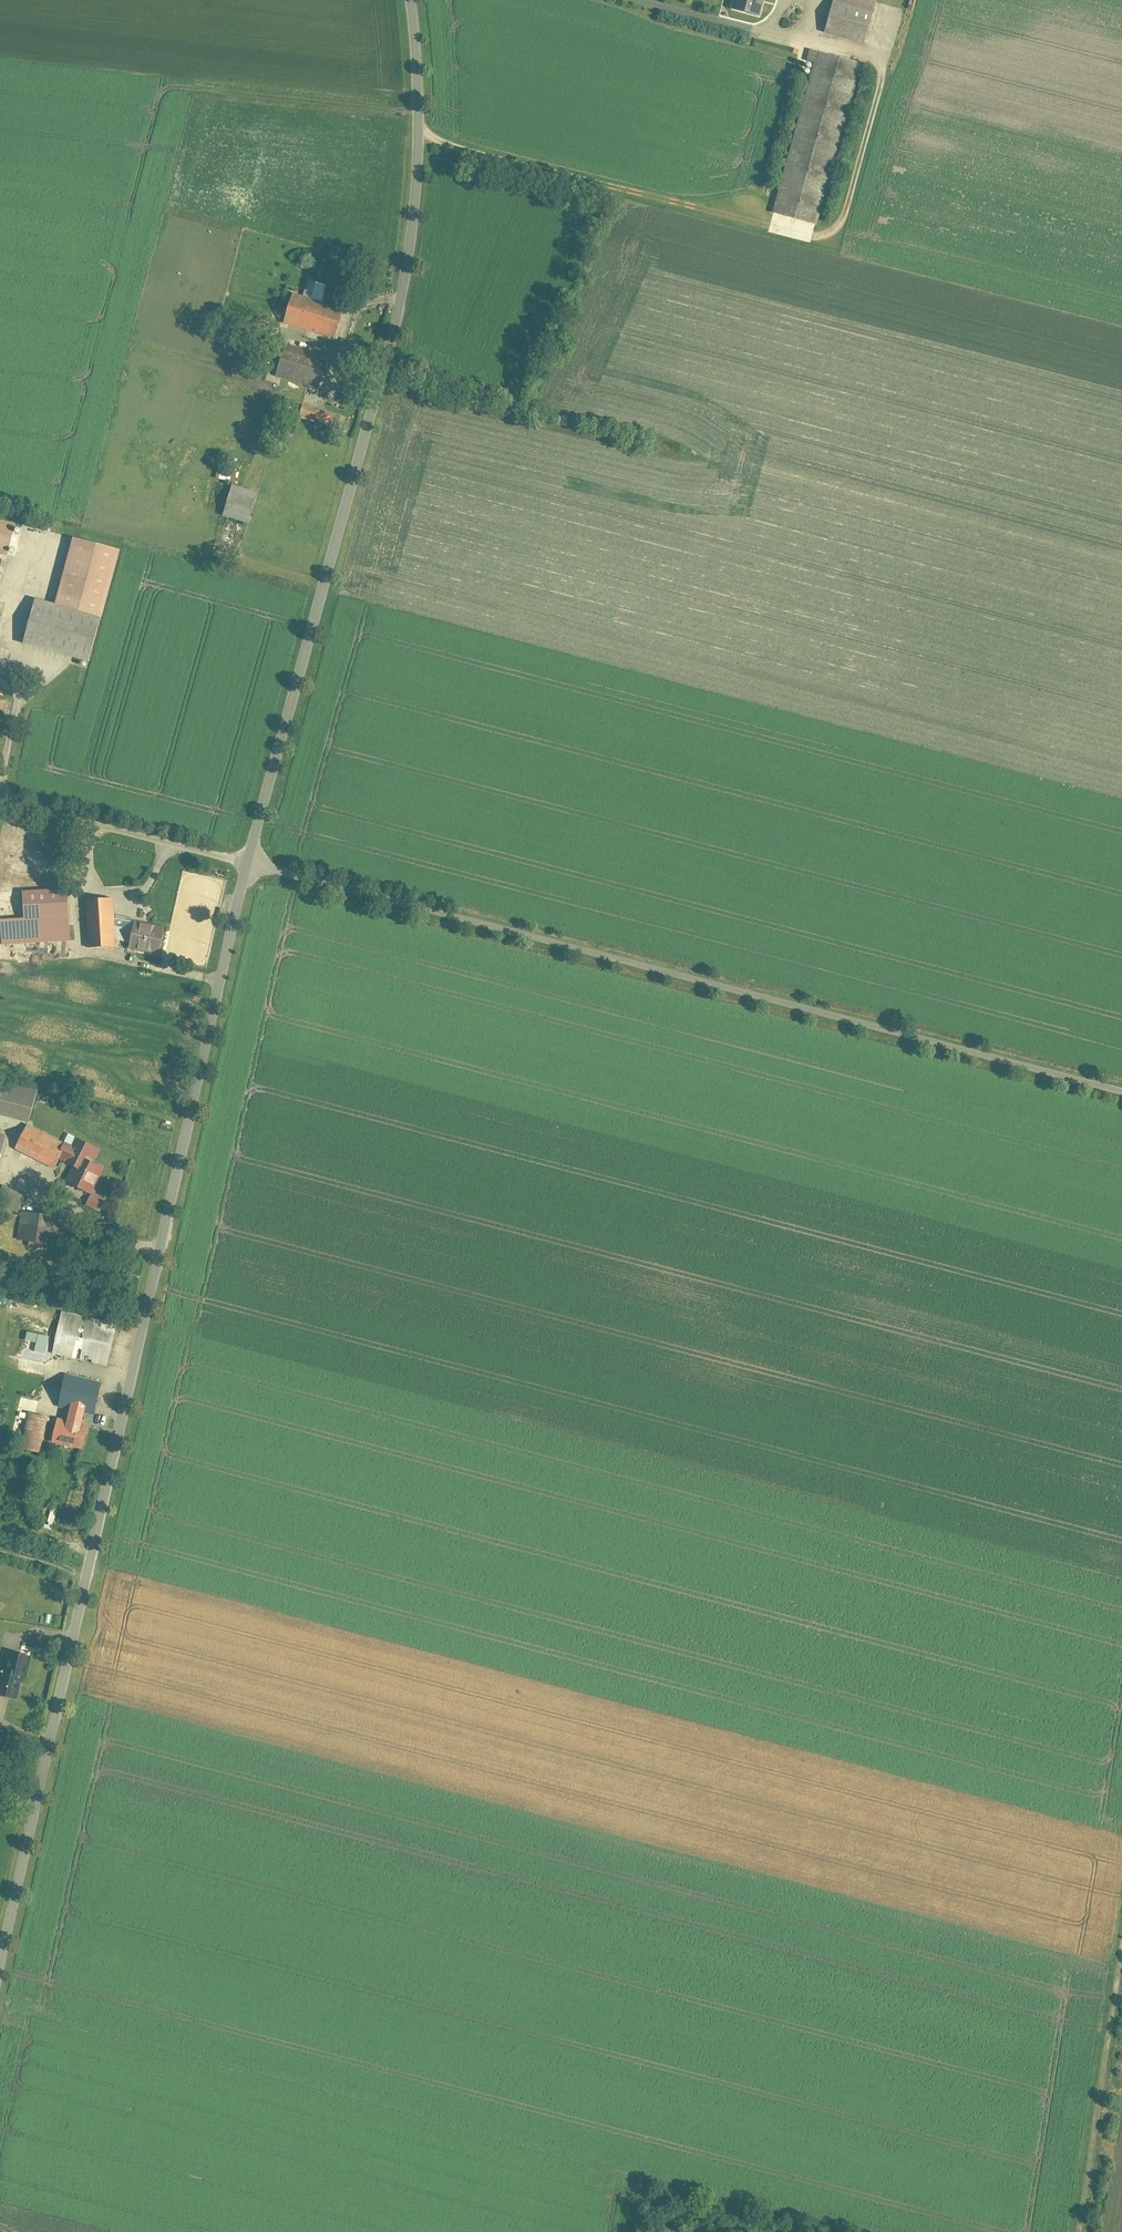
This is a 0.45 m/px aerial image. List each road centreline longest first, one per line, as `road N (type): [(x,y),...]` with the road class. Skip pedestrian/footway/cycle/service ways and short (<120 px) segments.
road 1 (residential): [(0,1972),(248,864)]
road 2 (residential): [(248,864),(1121,1092)]
road 3 (residential): [(248,864),(404,323),(423,133),(410,0)]
road 4 (track): [(1121,1956),(1081,2231)]

